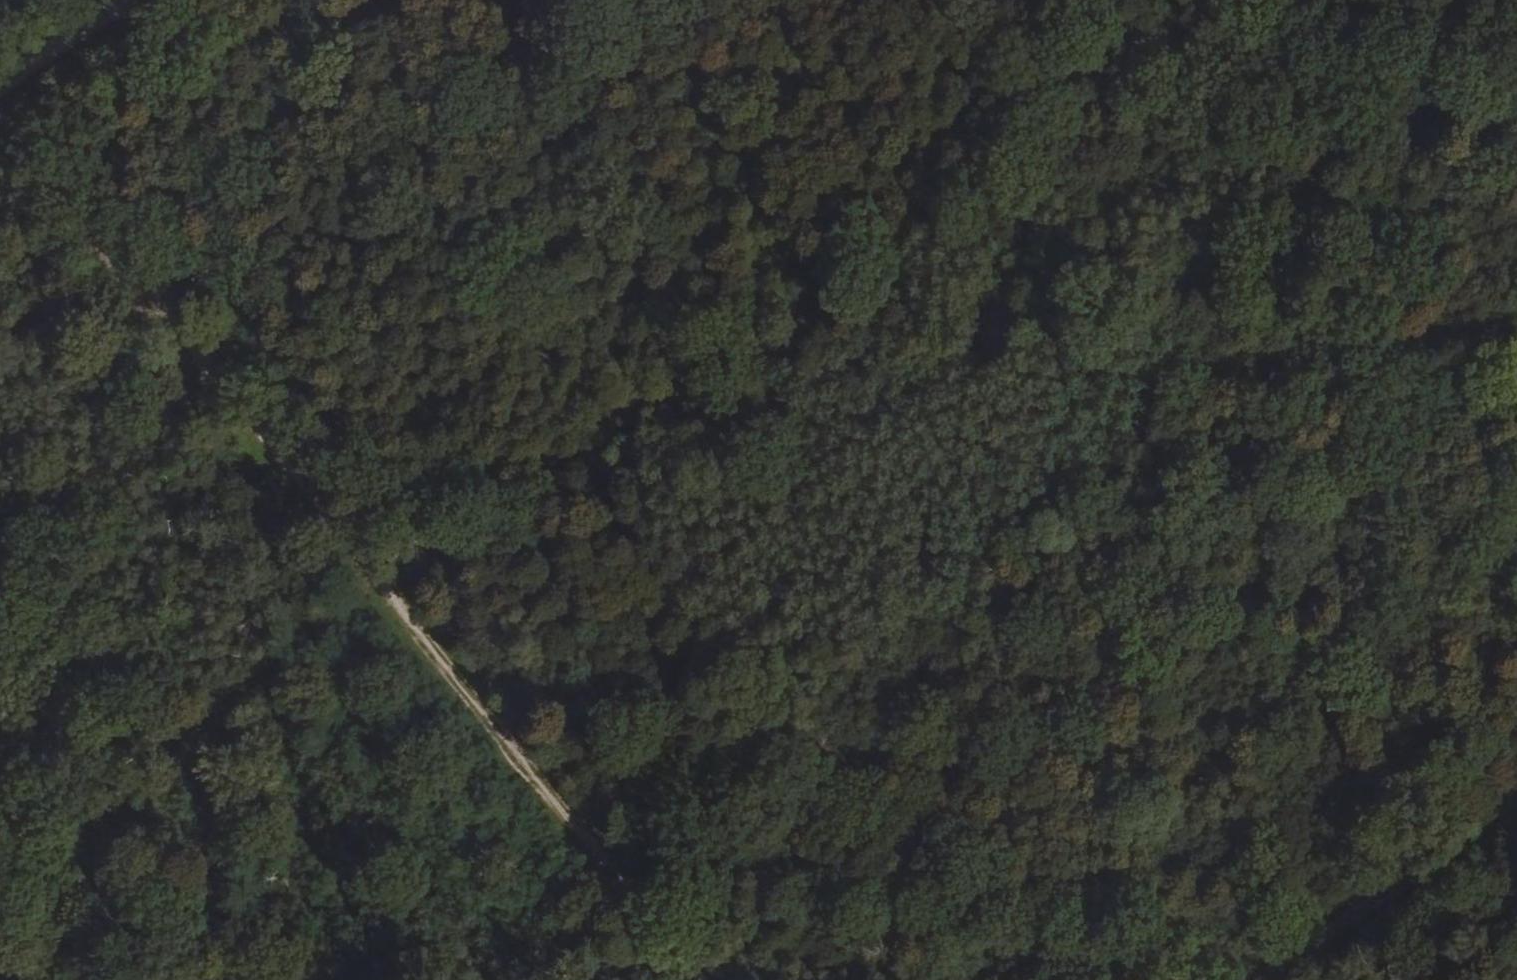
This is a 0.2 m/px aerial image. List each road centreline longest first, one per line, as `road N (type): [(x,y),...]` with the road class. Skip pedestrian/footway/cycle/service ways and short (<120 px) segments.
road 1 (track): [(691,979),(0,123)]
road 2 (track): [(1272,979),(1516,827)]

